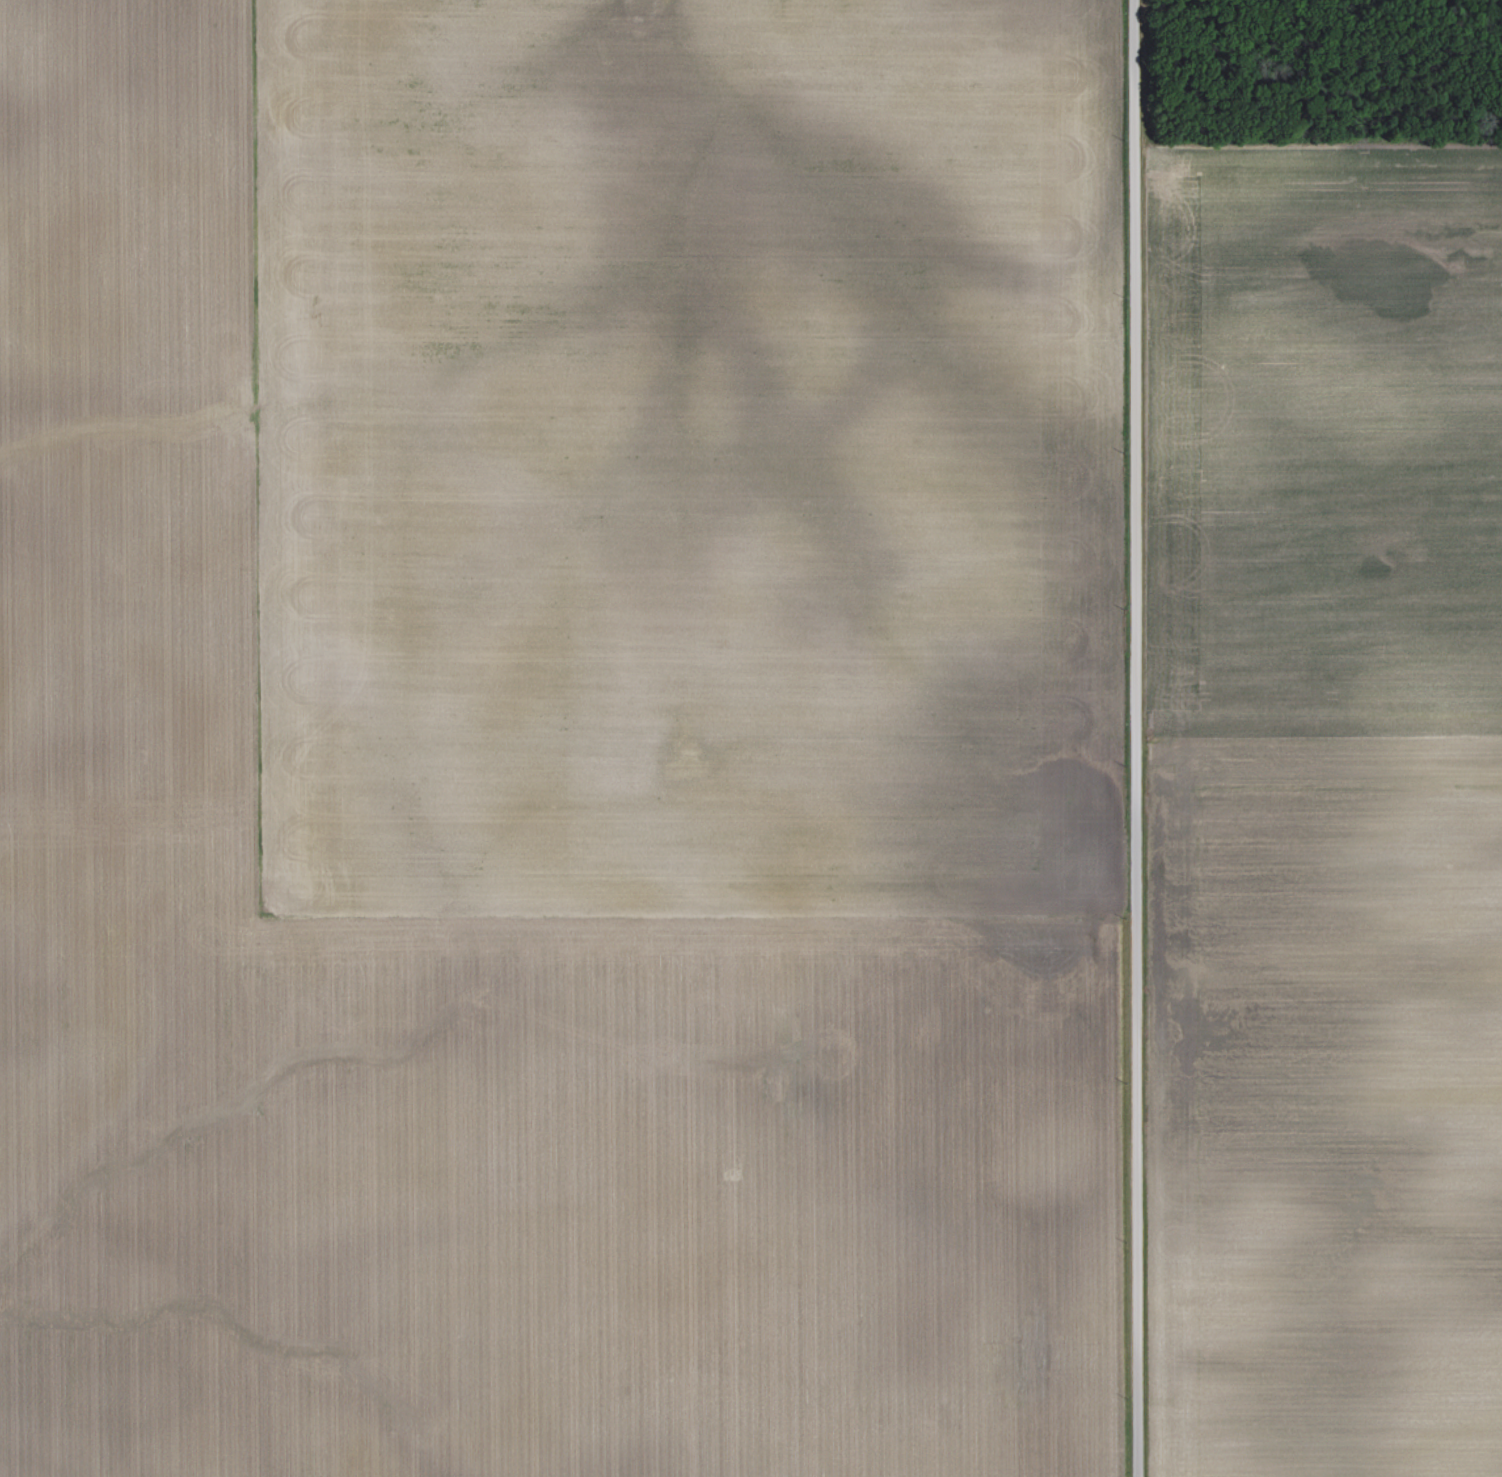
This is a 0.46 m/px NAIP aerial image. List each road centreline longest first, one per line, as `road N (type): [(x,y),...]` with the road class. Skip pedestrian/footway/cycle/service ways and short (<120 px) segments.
road 1 (residential): [(1135,1476),(1131,0)]

